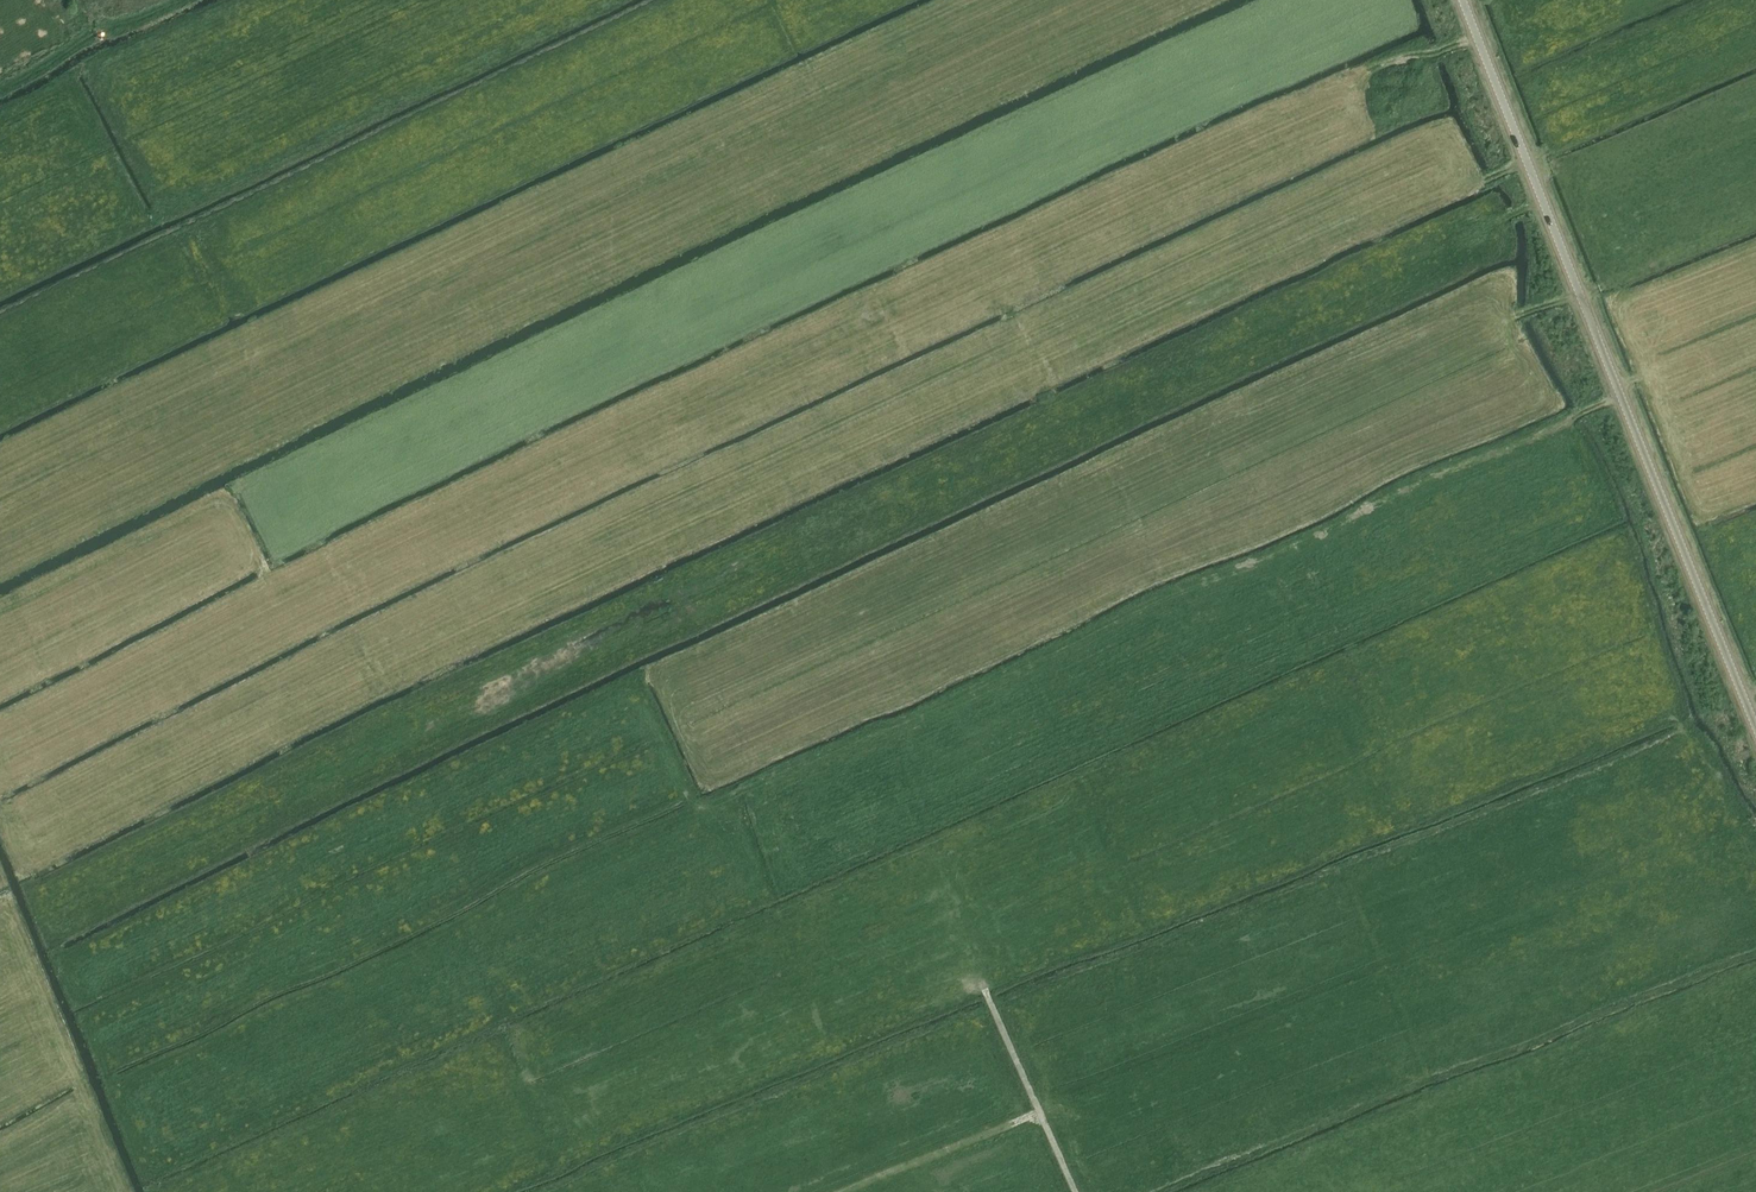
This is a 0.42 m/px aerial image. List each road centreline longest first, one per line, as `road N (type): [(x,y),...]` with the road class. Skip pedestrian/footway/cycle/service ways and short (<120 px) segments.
road 1 (tertiary): [(1755,726),(1461,0)]
road 2 (track): [(0,86),(176,0)]

